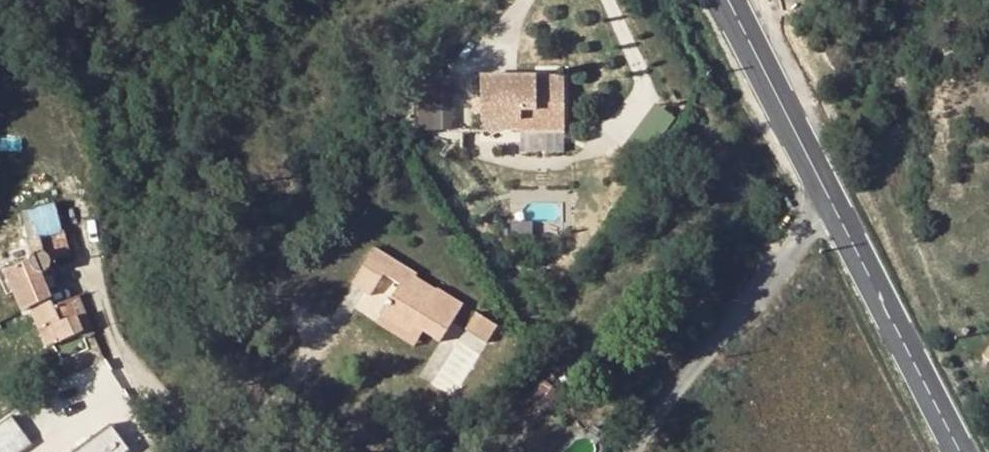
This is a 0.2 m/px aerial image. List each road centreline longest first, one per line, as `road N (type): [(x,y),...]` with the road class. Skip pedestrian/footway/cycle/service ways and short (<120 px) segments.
road 1 (residential): [(619,451),(833,186)]
road 2 (primary): [(833,186),(971,451)]
road 3 (unclassified): [(94,256),(117,336),(205,451)]
road 4 (primary): [(735,0),(833,186)]

